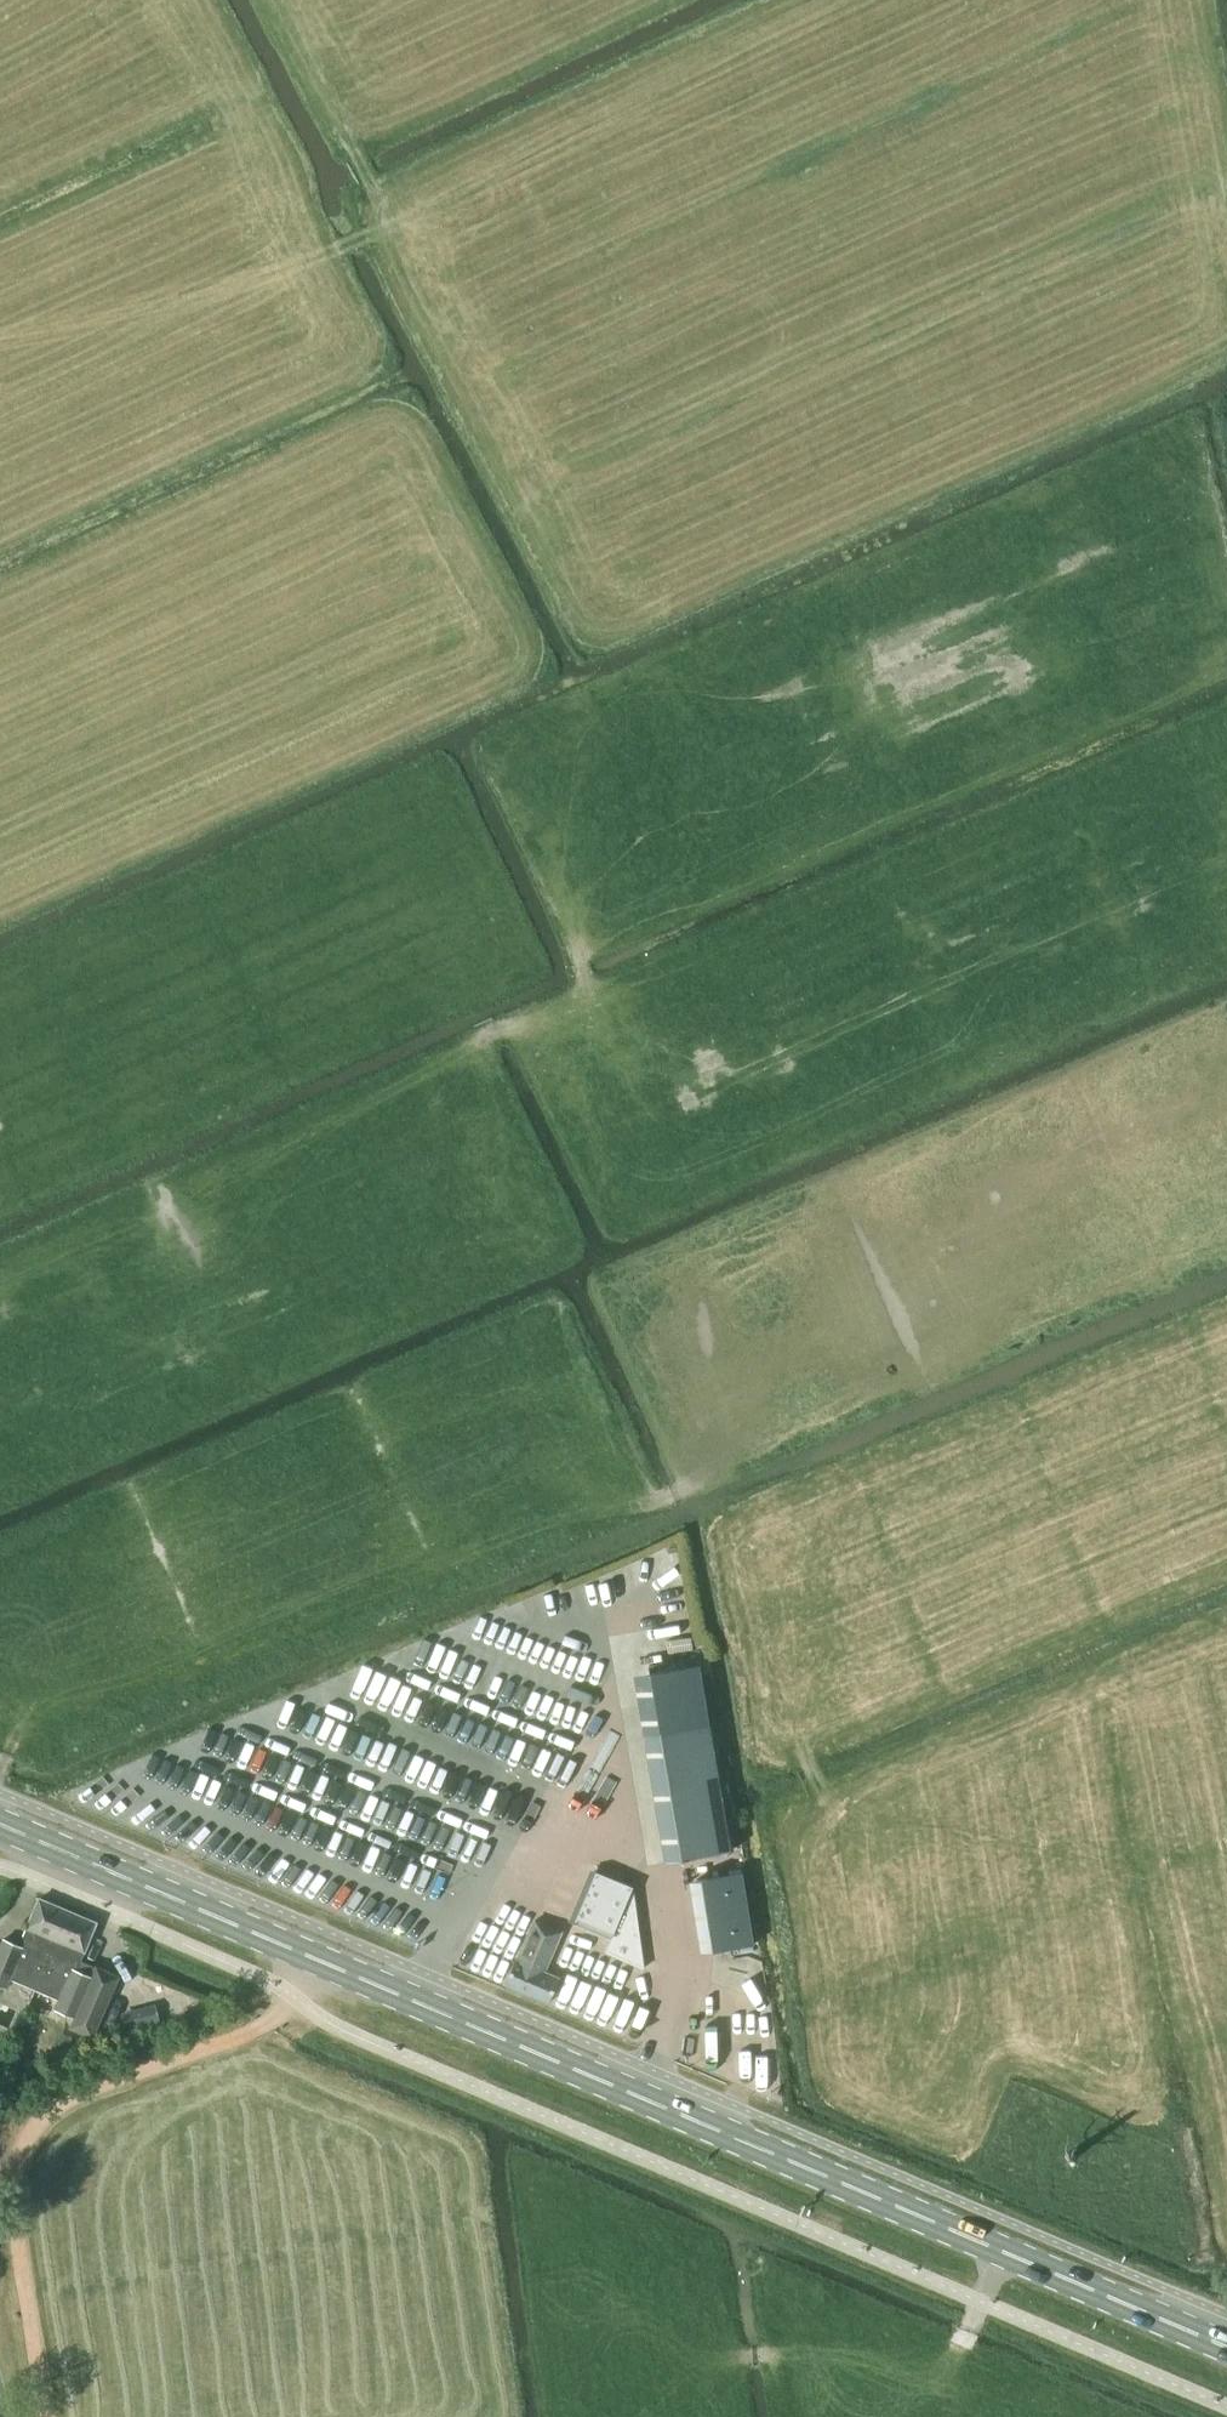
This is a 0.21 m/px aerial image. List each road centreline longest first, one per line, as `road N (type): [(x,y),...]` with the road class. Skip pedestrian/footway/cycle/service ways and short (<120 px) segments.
road 1 (primary): [(1226,2349),(0,1821)]

